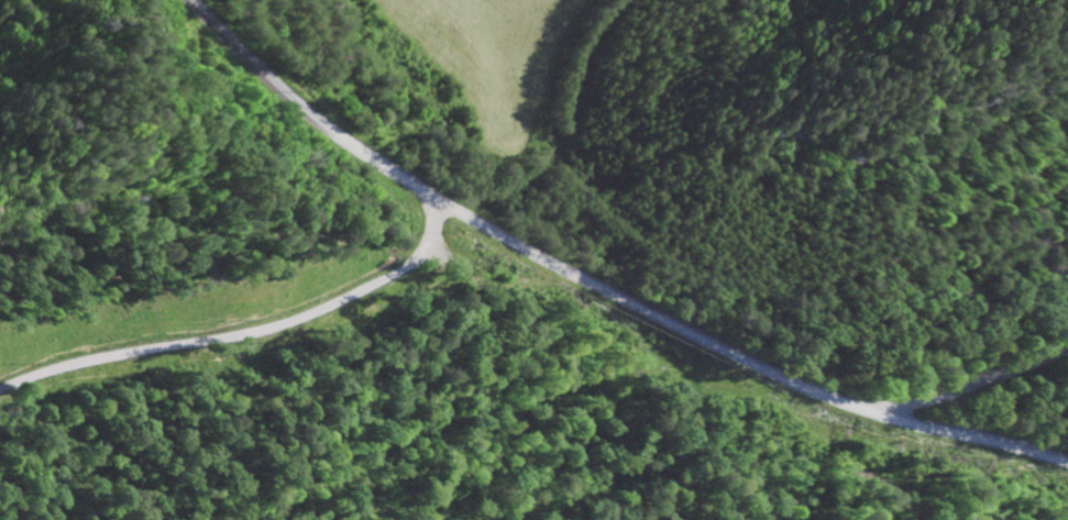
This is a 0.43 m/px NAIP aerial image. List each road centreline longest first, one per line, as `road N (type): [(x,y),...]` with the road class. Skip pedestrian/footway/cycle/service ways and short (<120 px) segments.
road 1 (residential): [(433,202),(422,244),(407,263),(313,314),(232,339),(82,365),(0,392)]
road 2 (residential): [(433,202),(876,412)]
road 3 (residential): [(433,202),(274,93),(196,0)]
road 4 (residential): [(876,412),(1067,352)]
road 5 (residential): [(1067,462),(876,412)]

